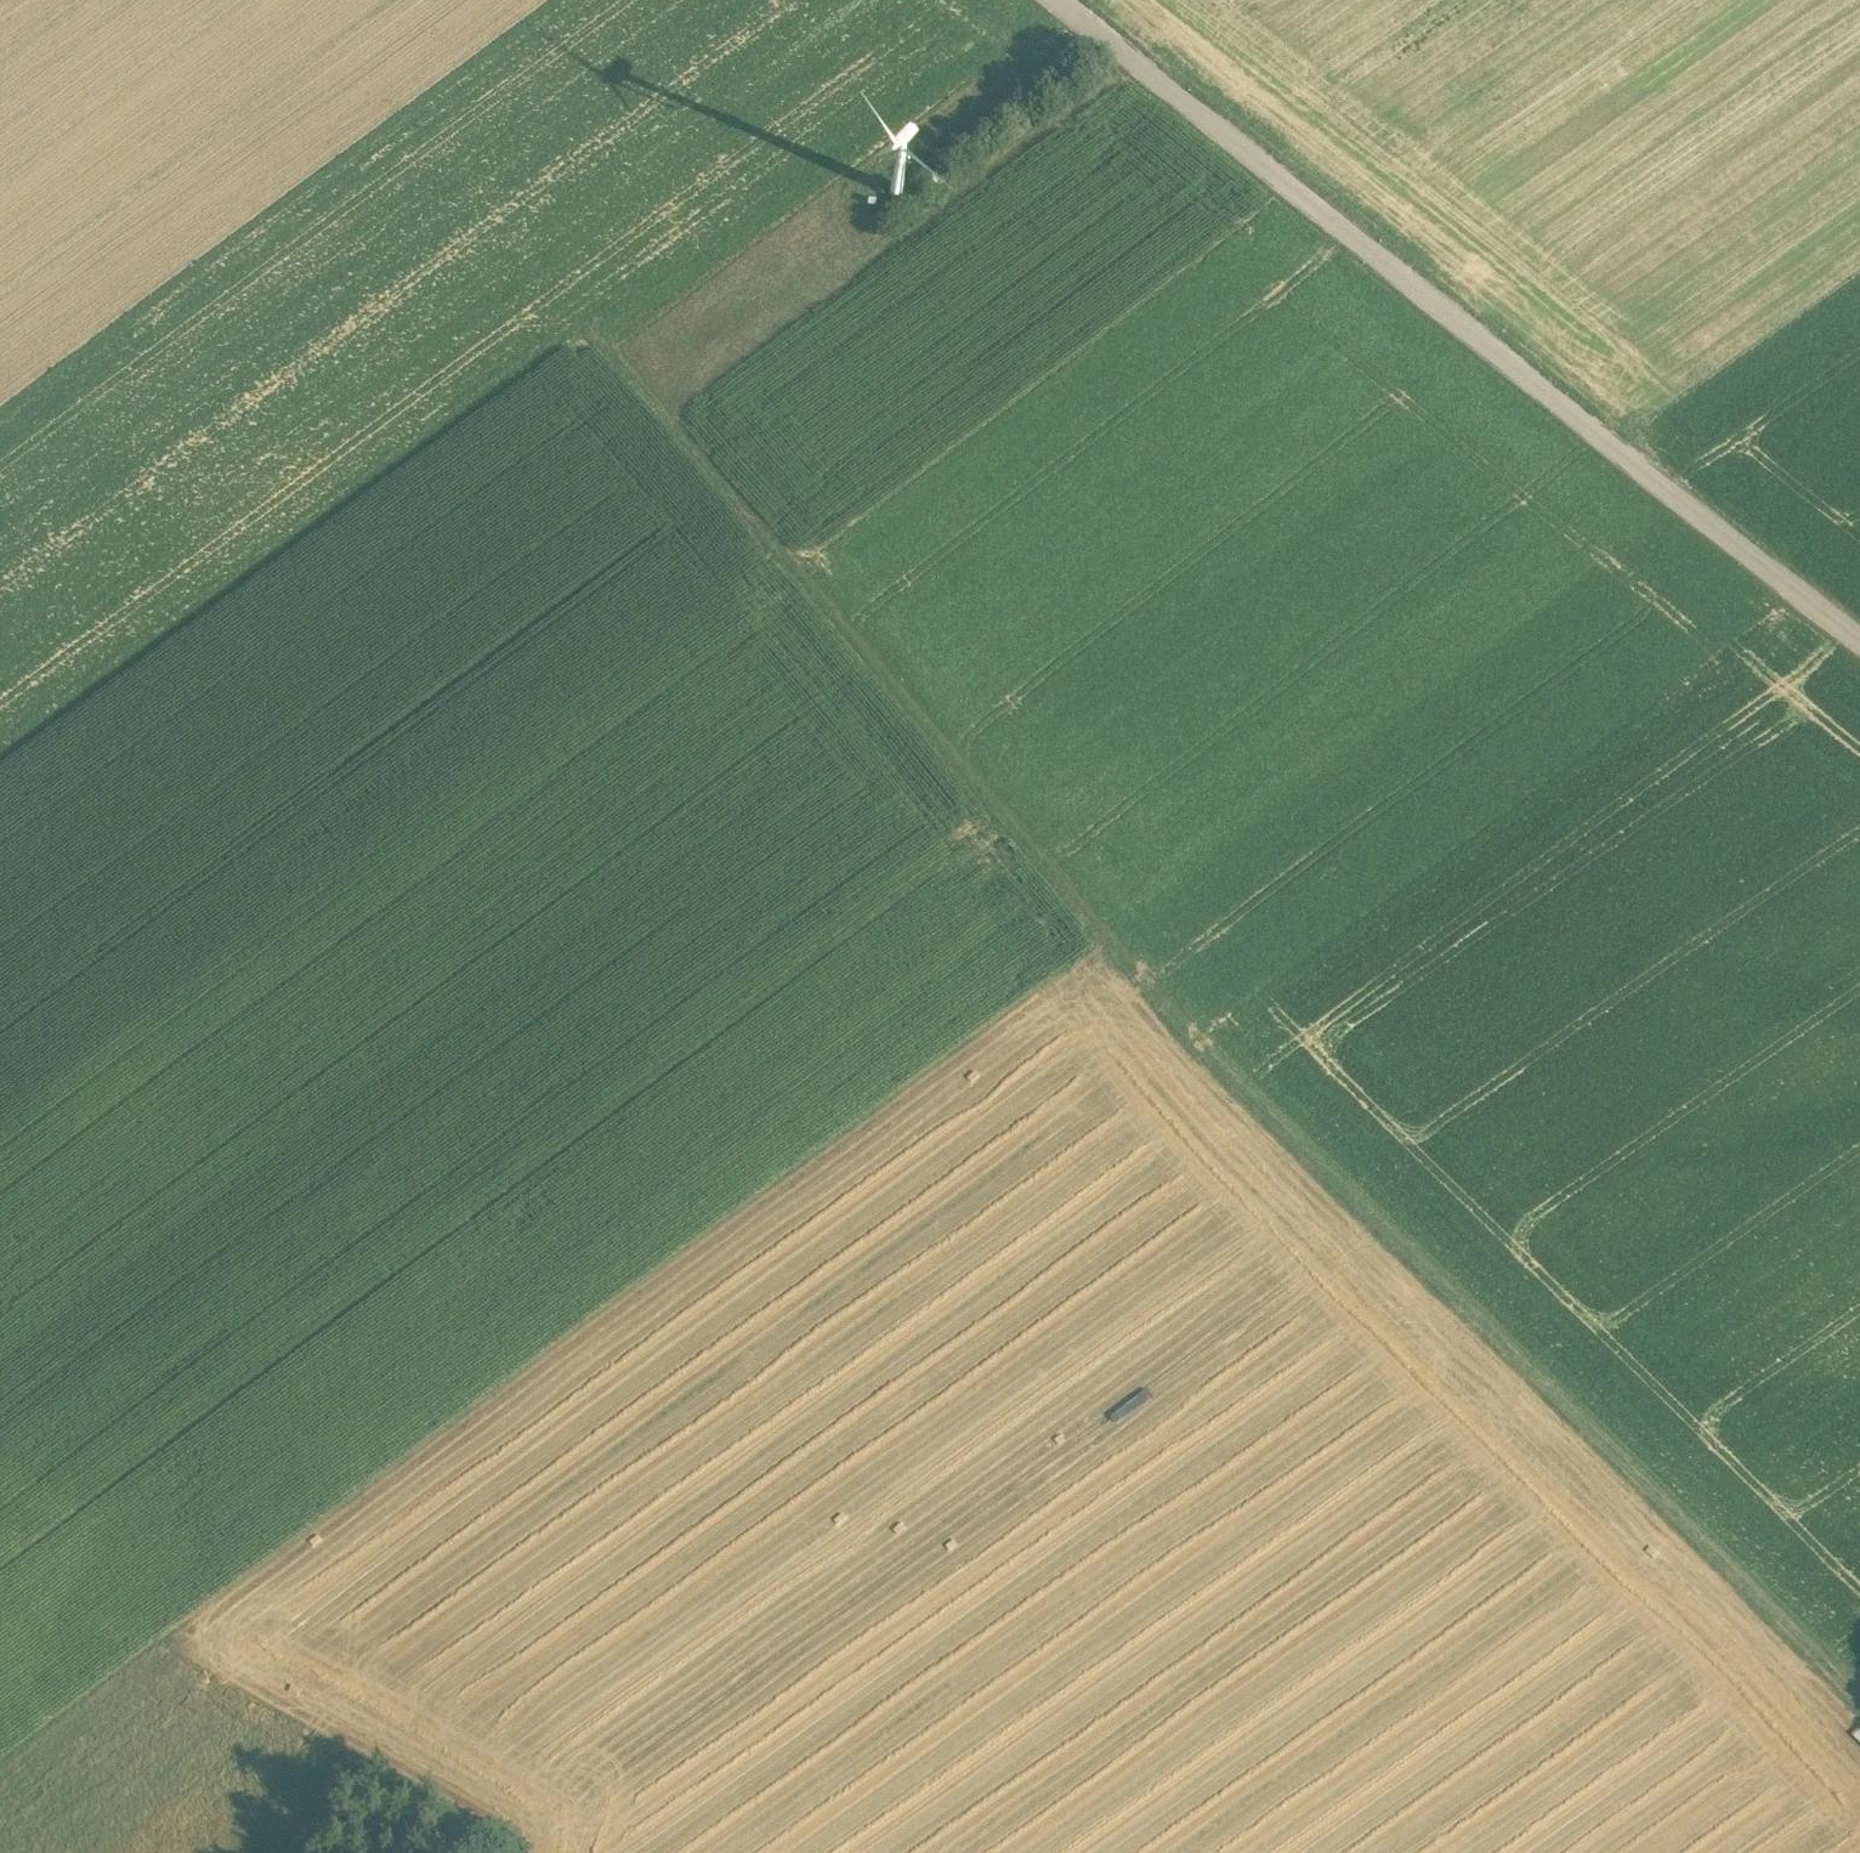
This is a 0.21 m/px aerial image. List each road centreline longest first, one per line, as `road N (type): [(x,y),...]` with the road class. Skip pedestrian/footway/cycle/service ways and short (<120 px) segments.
road 1 (track): [(1859,1708),(1196,1039),(597,335)]
road 2 (unclassified): [(1859,637),(1058,0)]
road 3 (track): [(929,194),(1120,50)]

